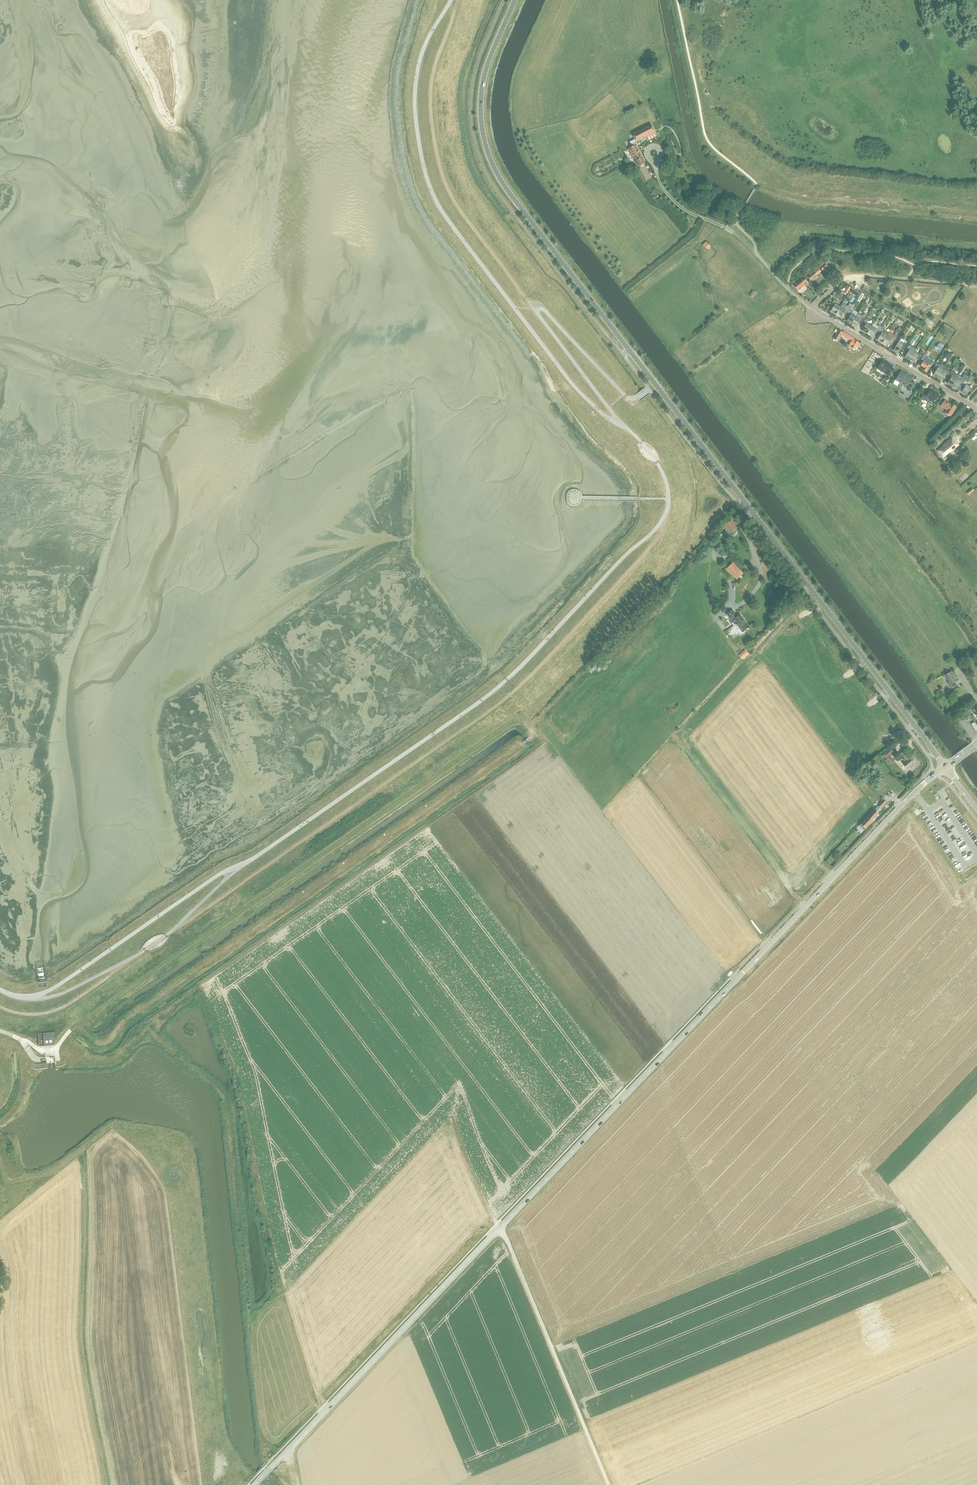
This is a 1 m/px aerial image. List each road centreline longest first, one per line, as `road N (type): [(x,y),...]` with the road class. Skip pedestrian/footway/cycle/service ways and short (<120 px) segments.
road 1 (tertiary): [(945,767),(255,1484)]
road 2 (tertiary): [(945,767),(500,178),(484,140),(482,93),(515,0)]
road 3 (track): [(0,1159),(7,1180),(35,1178),(116,1126),(189,1146),(223,1427),(244,1484)]
road 4 (track): [(534,734),(111,1038),(70,1031)]
road 5 (residential): [(976,410),(813,308)]
road 6 (track): [(501,1227),(448,1109)]
road 7 (track): [(841,282),(867,276),(966,285)]

